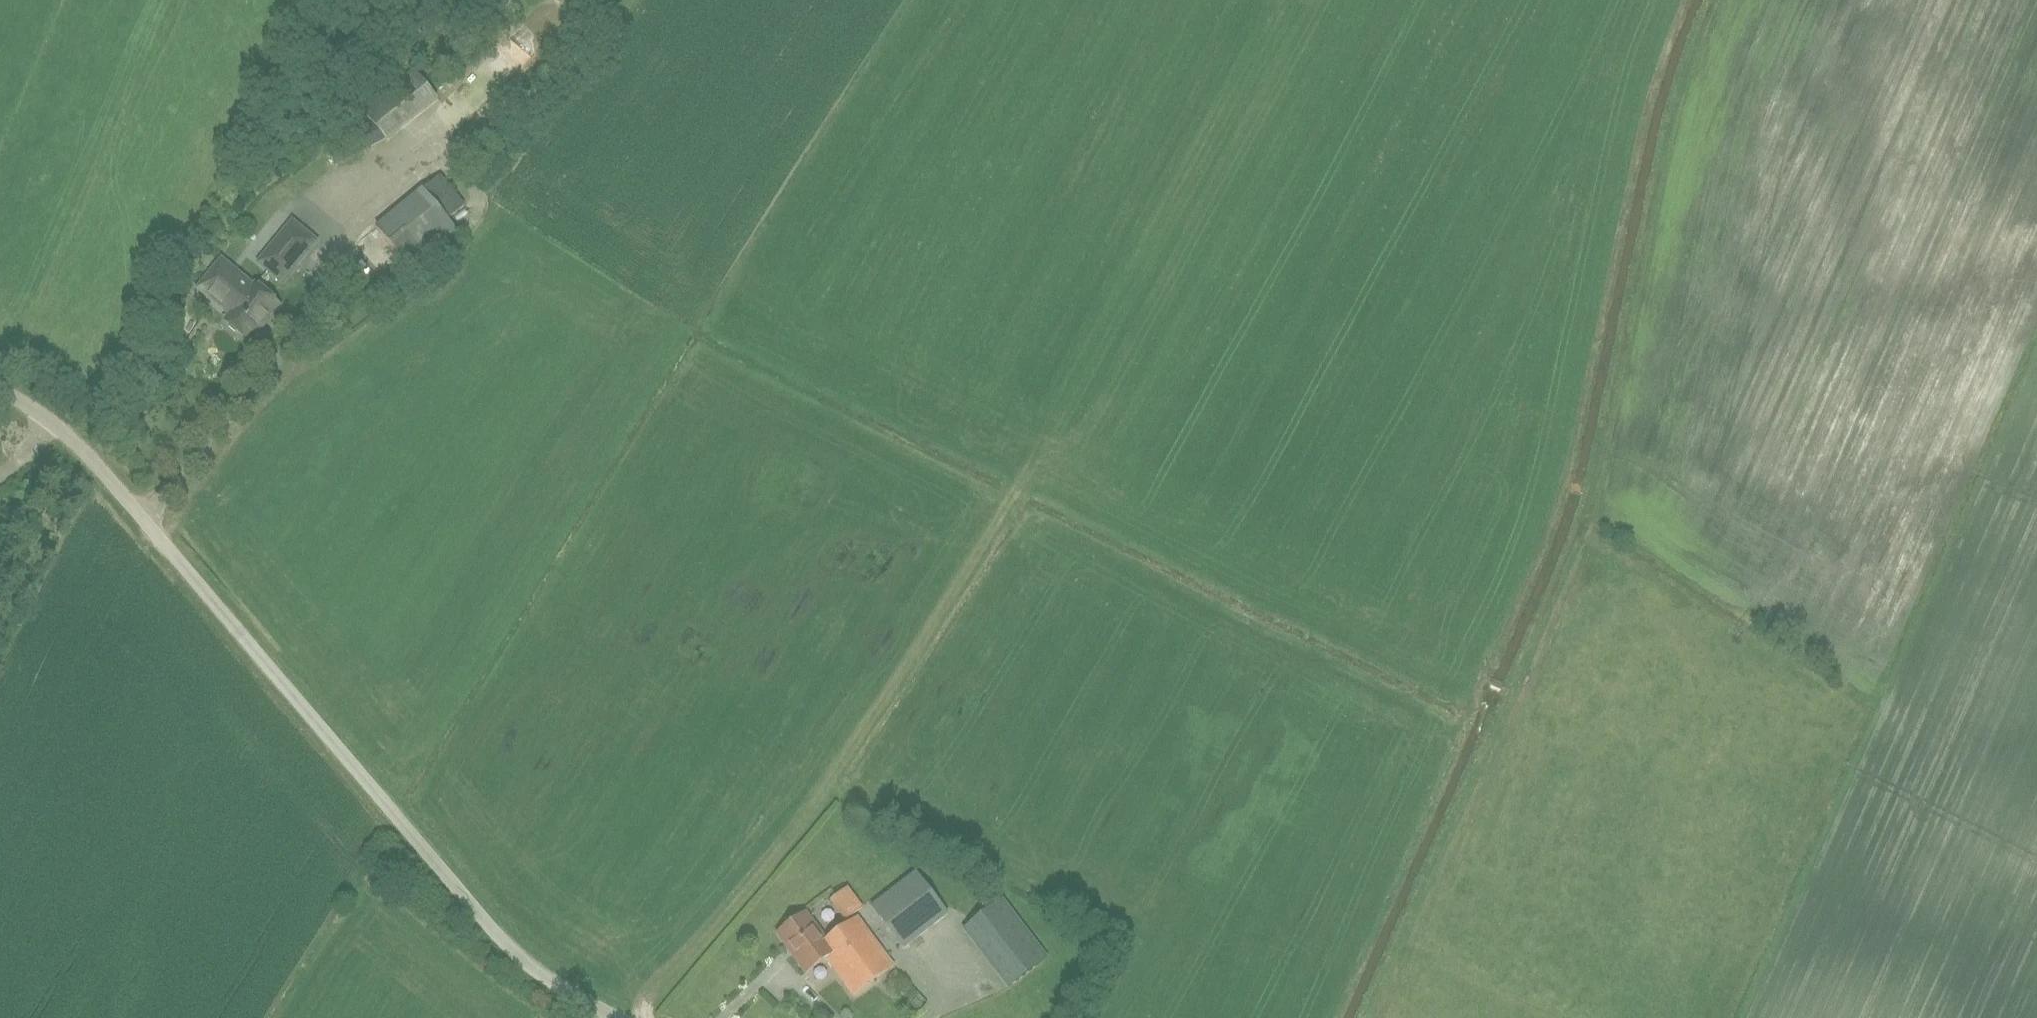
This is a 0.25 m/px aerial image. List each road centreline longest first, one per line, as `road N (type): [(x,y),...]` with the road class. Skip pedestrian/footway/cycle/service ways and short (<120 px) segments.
road 1 (unclassified): [(612,1017),(506,946),(133,509),(38,414),(0,390)]

